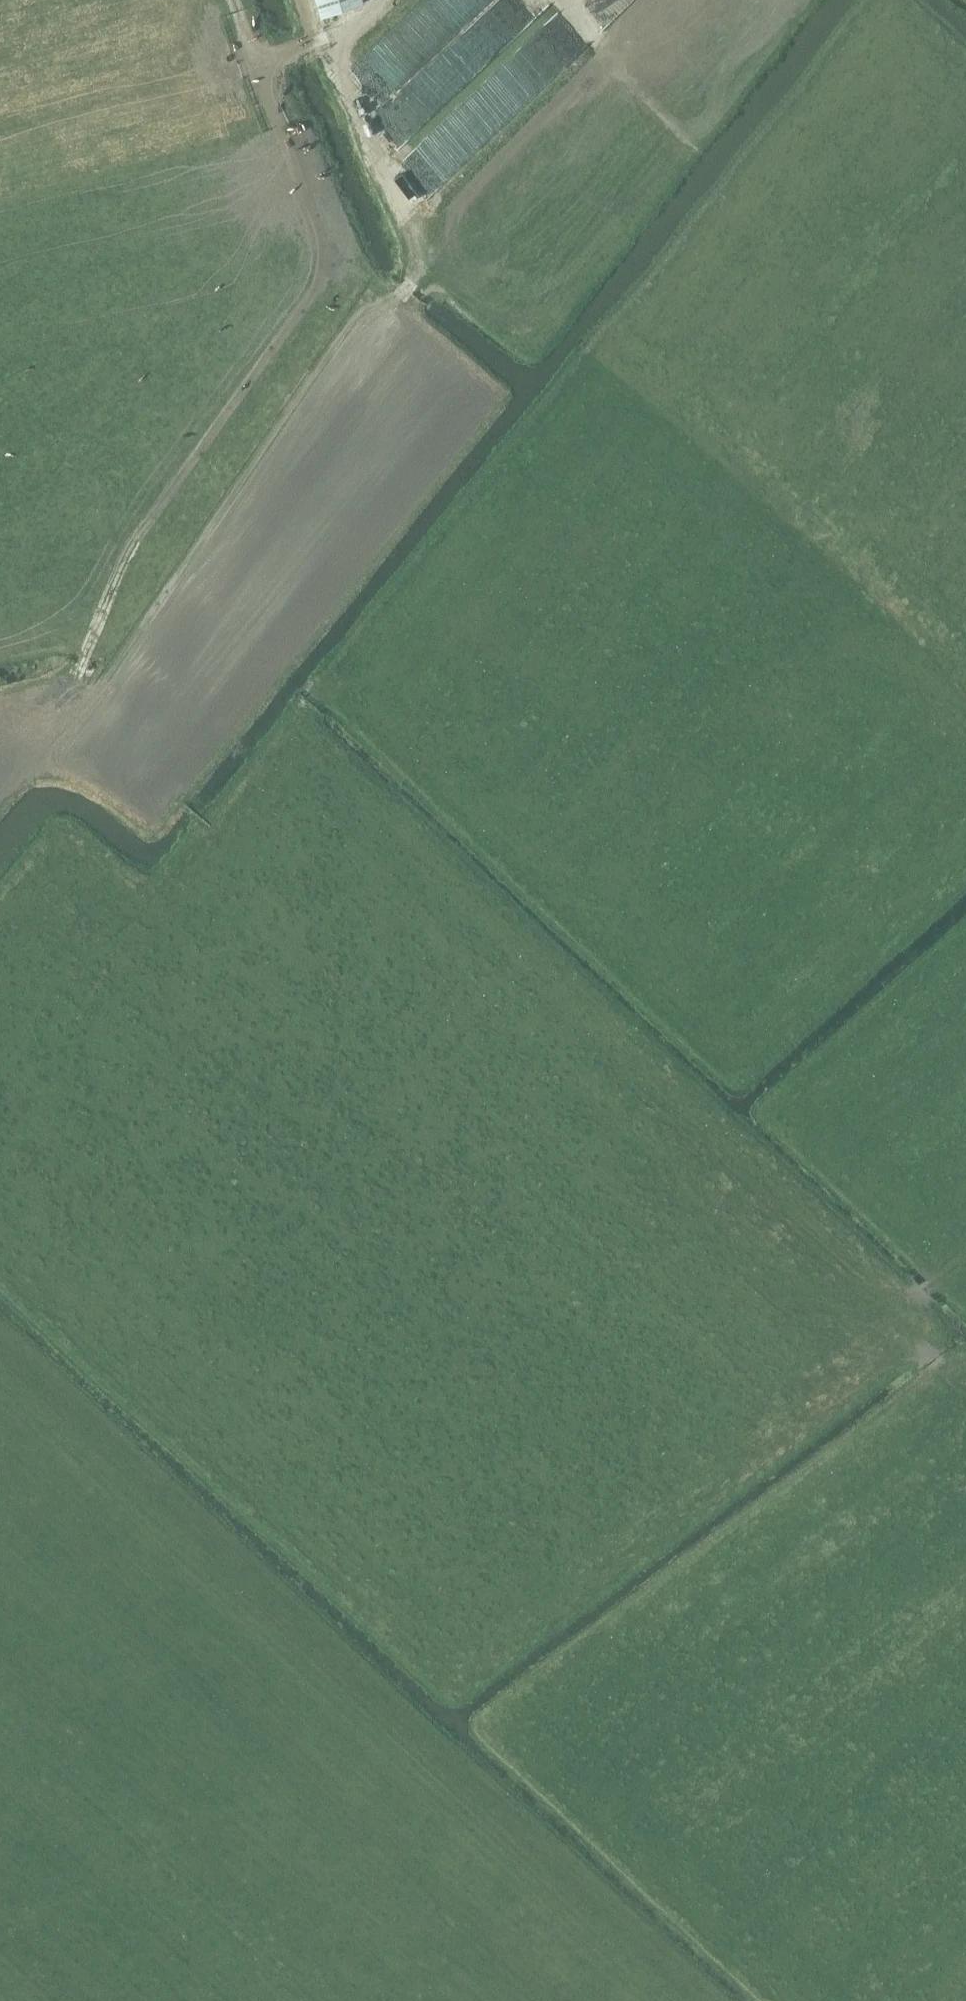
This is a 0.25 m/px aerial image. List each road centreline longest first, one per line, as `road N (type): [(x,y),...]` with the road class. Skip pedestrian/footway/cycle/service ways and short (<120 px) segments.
road 1 (track): [(228,0),(327,265),(133,545),(79,673)]
road 2 (track): [(395,0),(379,16),(258,69)]

